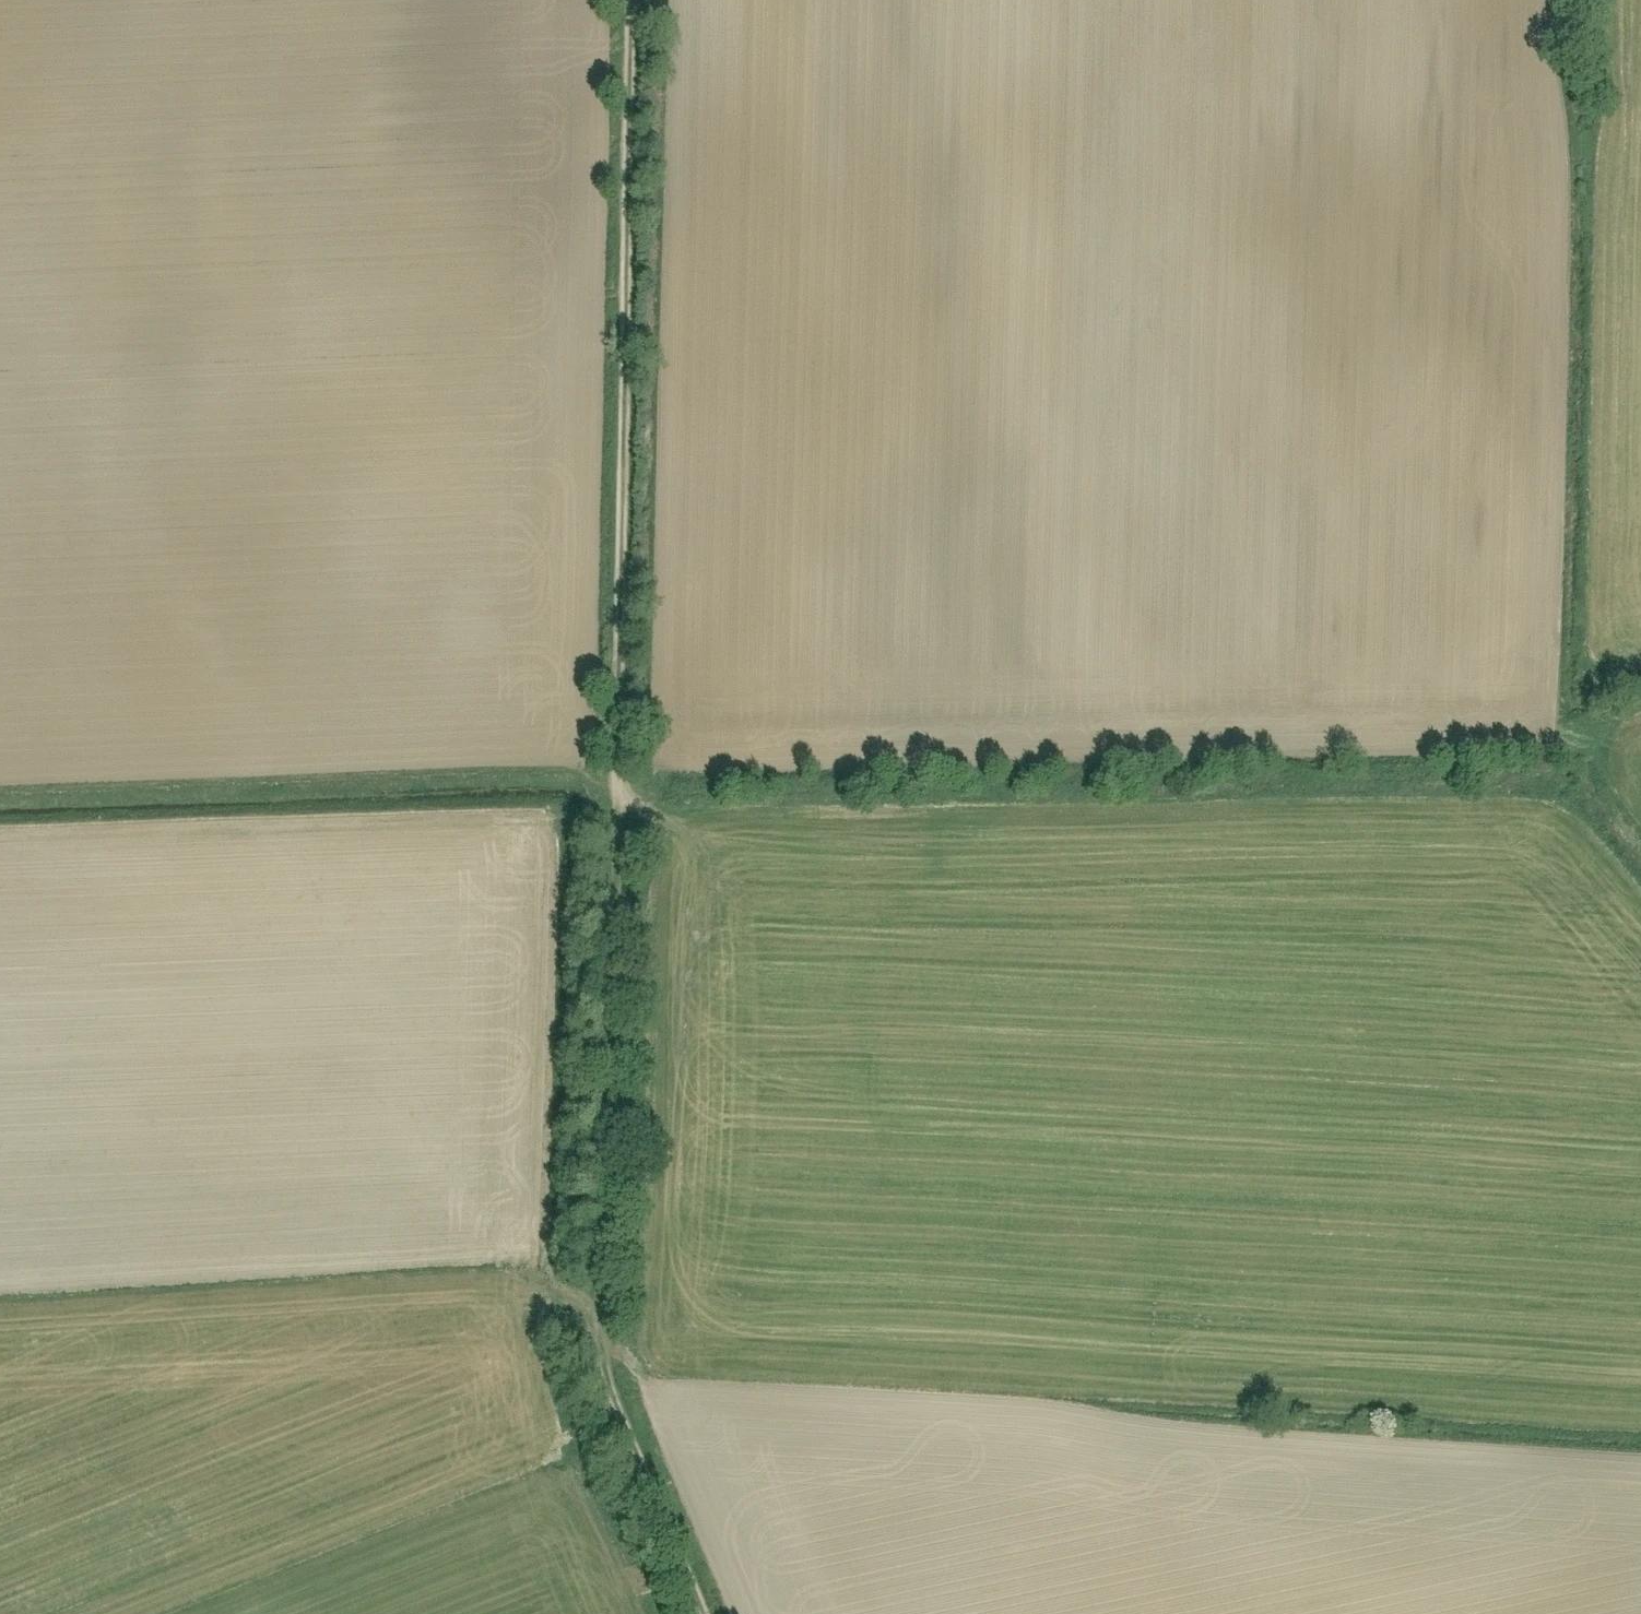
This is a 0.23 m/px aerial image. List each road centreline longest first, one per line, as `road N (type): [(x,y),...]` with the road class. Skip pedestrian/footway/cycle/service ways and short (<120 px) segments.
road 1 (track): [(740,1613),(582,1223),(631,0)]

